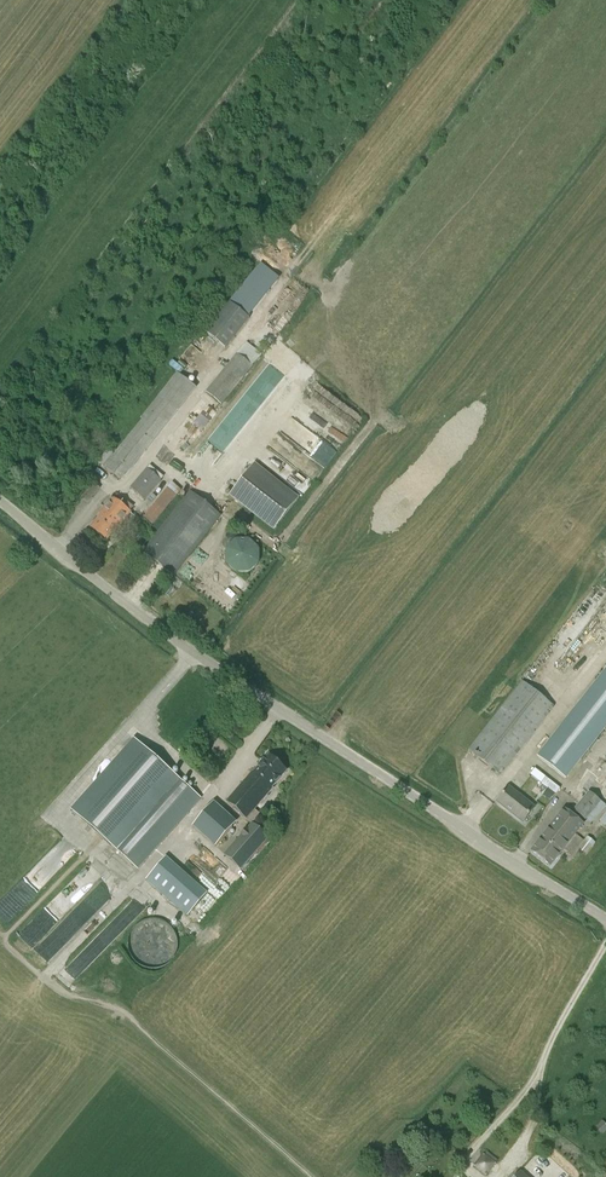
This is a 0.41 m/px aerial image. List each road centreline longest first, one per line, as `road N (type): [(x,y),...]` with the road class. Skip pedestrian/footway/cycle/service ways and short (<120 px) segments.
road 1 (unclassified): [(605,919),(194,654),(0,501)]

